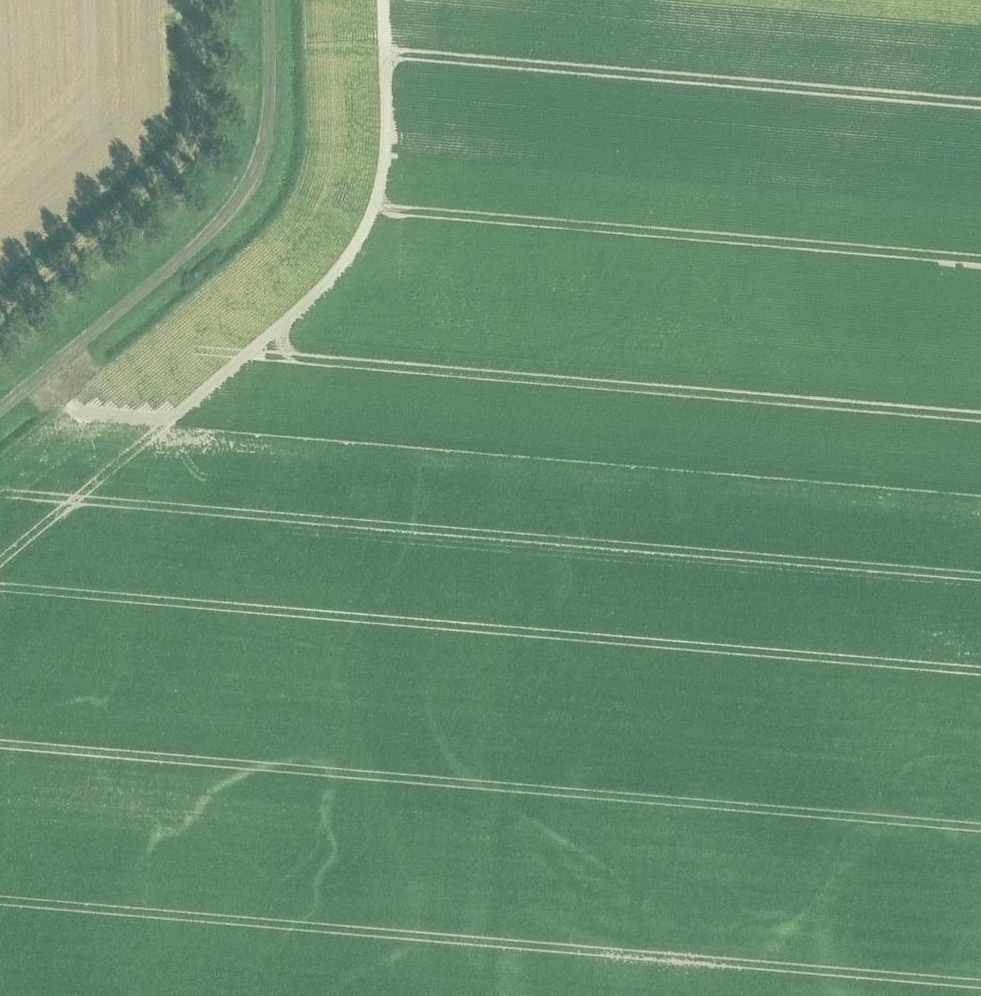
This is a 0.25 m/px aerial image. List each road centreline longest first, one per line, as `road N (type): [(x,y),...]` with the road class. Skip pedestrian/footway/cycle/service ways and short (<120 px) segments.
road 1 (track): [(0,399),(250,174),(263,150),(261,0)]

